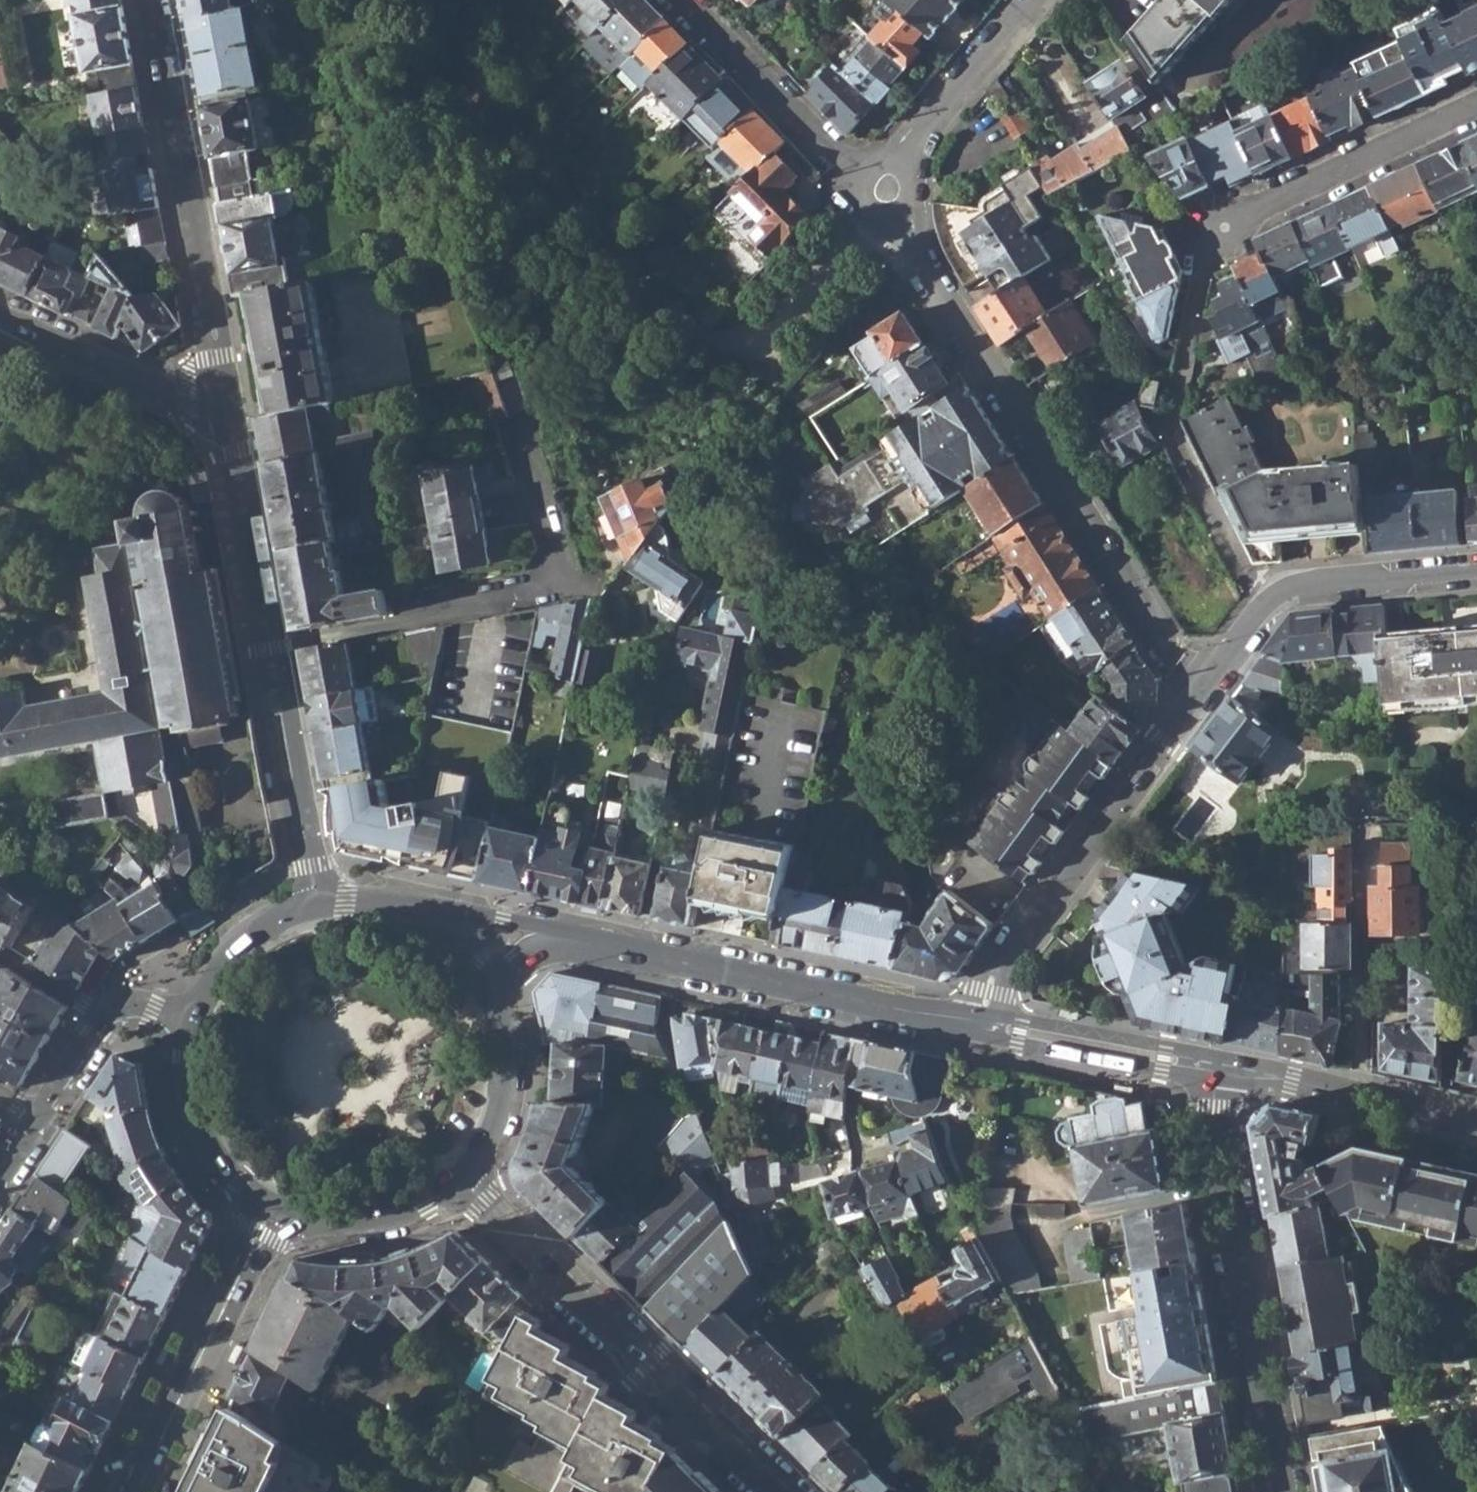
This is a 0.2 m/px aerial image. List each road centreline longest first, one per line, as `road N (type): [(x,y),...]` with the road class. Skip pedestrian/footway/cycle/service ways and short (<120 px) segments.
road 1 (residential): [(880,207),(1202,694)]
road 2 (residential): [(266,650),(549,597),(562,576),(562,556),(519,427)]
road 3 (tertiary): [(983,1026),(554,934)]
road 4 (residential): [(769,1491),(462,1184)]
road 5 (secondary): [(1220,1065),(1214,1106),(1223,1199),(1281,1491)]
road 6 (residential): [(225,416),(151,0)]
road 7 (residential): [(1202,694),(996,963),(983,1026)]
road 8 (residential): [(1202,694),(1267,597),(1476,573)]
road 9 (tertiary): [(267,1211),(135,1491)]
road 10 (residential): [(880,207),(676,0)]
road 11 (residential): [(1476,107),(1222,228)]
road 12 (residential): [(880,207),(1055,0)]
road 13 (secondary): [(1476,1125),(1220,1065)]
road 14 (residential): [(316,898),(266,650)]
road 15 (residential): [(0,308),(225,416)]
road 16 (tertiary): [(983,1026),(1016,1044),(1161,1071),(1220,1065)]
road 17 (tertiary): [(1220,1065),(1166,1047),(1023,1022),(983,1026)]
road 18 (residential): [(266,650),(225,416)]
road 19 (tertiary): [(186,1011),(178,1067),(192,1130),(222,1177),(267,1211)]
road 20 (tertiary): [(462,1184),(494,1142),(512,1091),(512,1038),(494,985)]
road 21 (tertiary): [(267,1211),(319,1228),(373,1228),(417,1215),(462,1184)]
road 22 (tertiary): [(316,898),(236,935),(206,969),(186,1011)]
road 23 (tertiary): [(554,934),(416,910)]
road 24 (residential): [(105,1014),(39,1122)]
road 25 (residential): [(105,1014),(0,953)]

